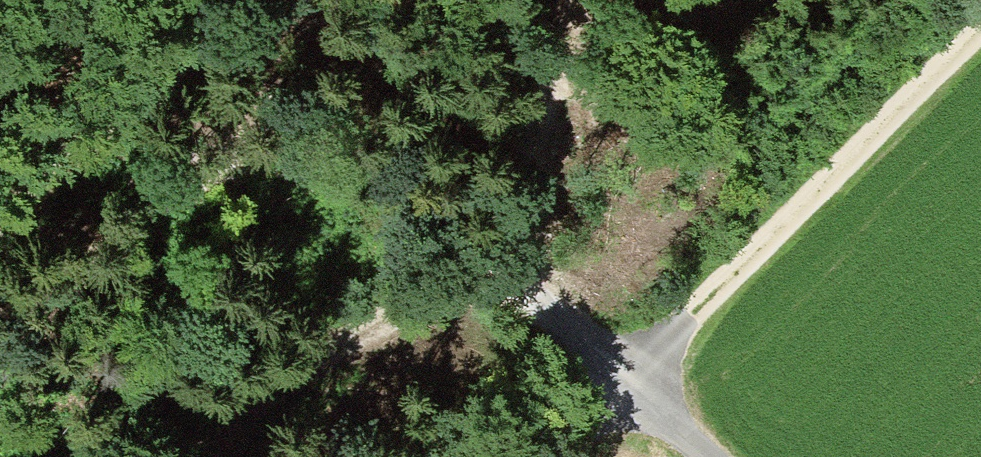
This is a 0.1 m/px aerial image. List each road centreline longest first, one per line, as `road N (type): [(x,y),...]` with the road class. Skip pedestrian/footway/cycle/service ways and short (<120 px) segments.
road 1 (track): [(536,456),(980,31)]
road 2 (track): [(173,456),(391,316),(485,288)]
road 3 (track): [(218,0),(76,184),(0,263)]
road 4 (track): [(485,288),(547,87),(588,0)]
road 5 (track): [(485,288),(612,379)]
road 6 (track): [(718,456),(612,379)]

